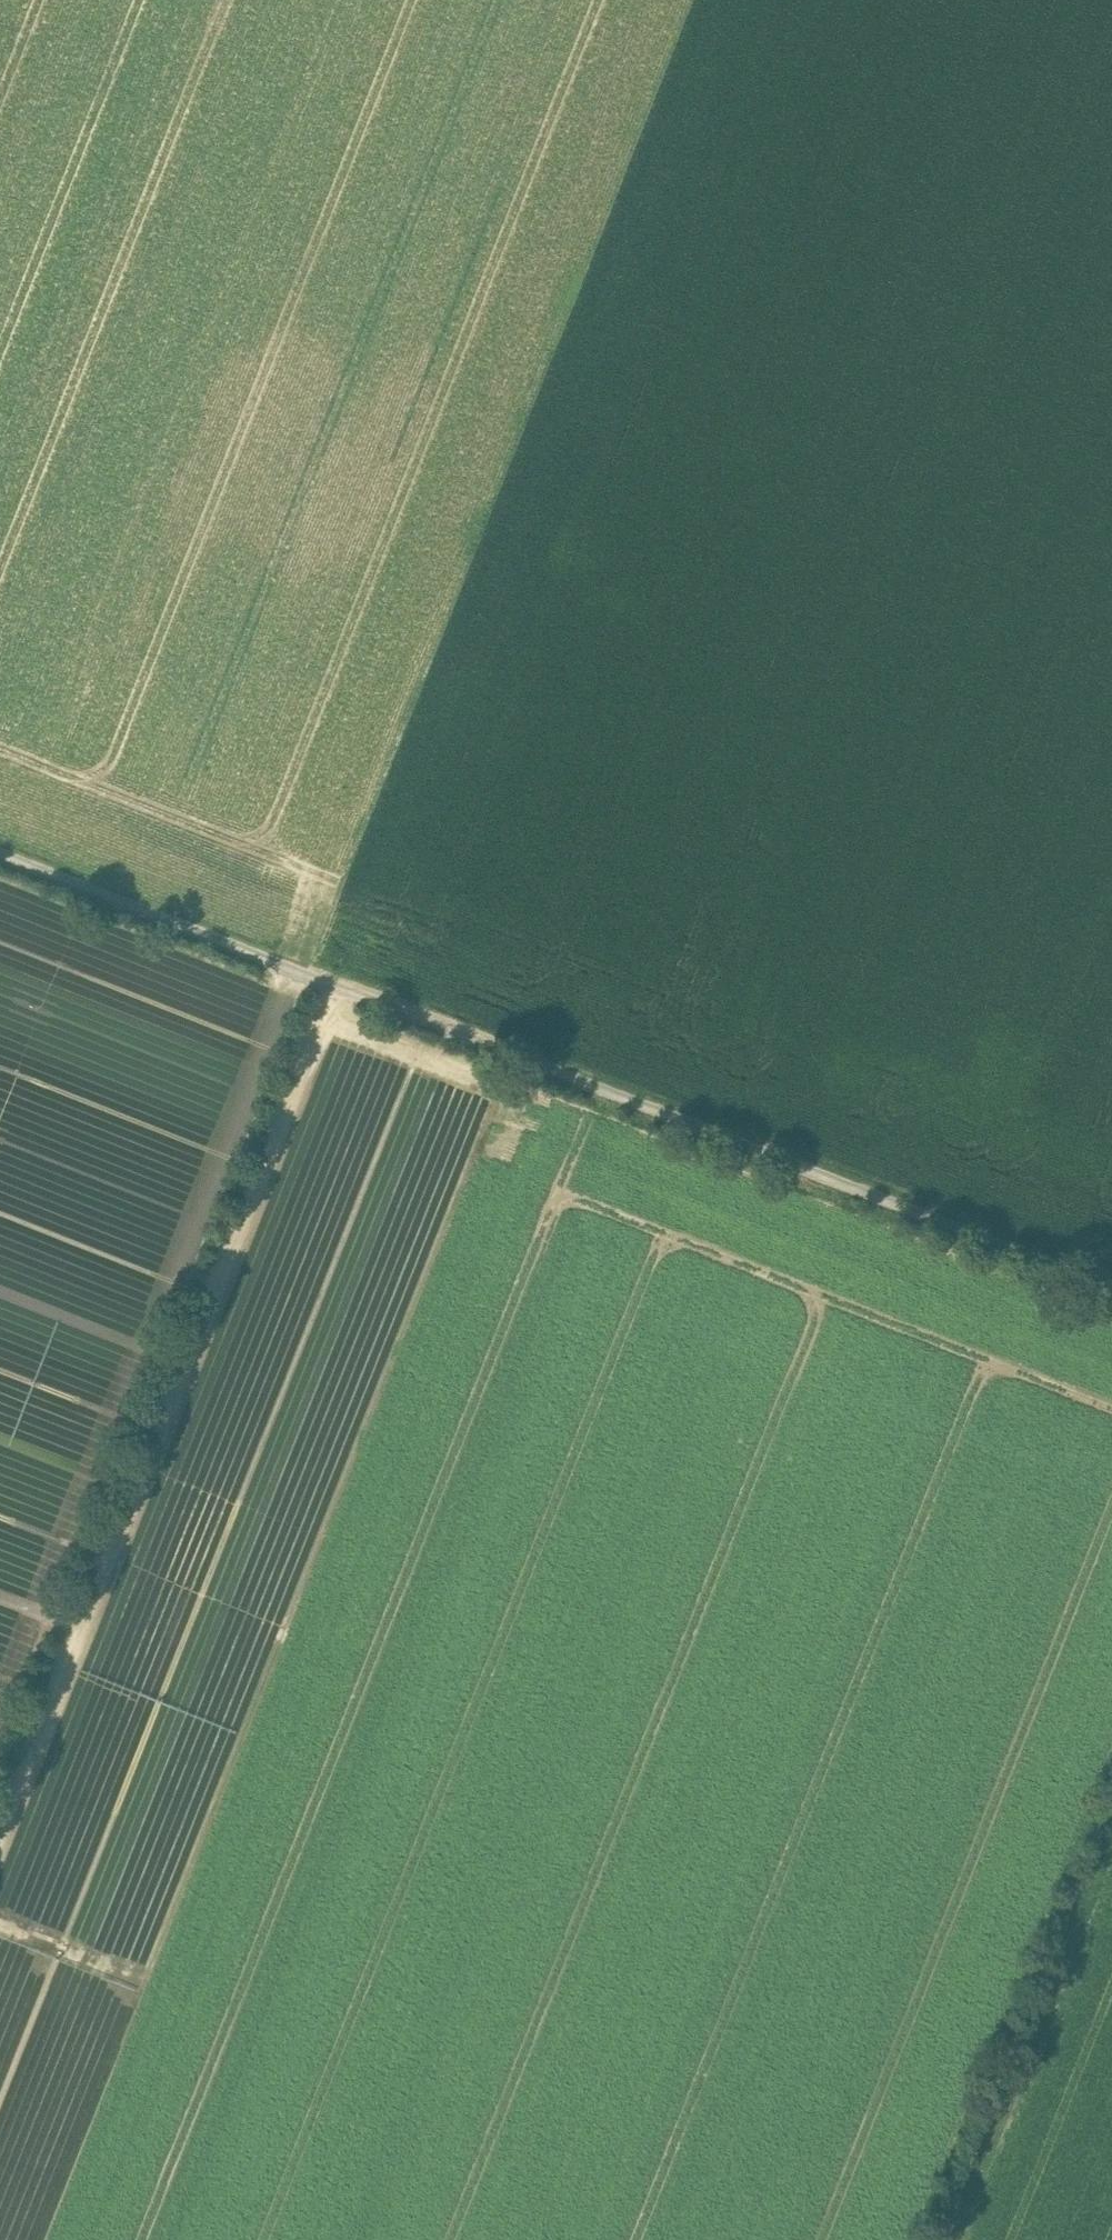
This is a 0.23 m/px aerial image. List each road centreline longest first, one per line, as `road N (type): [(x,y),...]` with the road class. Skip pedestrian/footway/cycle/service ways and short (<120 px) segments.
road 1 (track): [(0,862),(1111,1298)]

